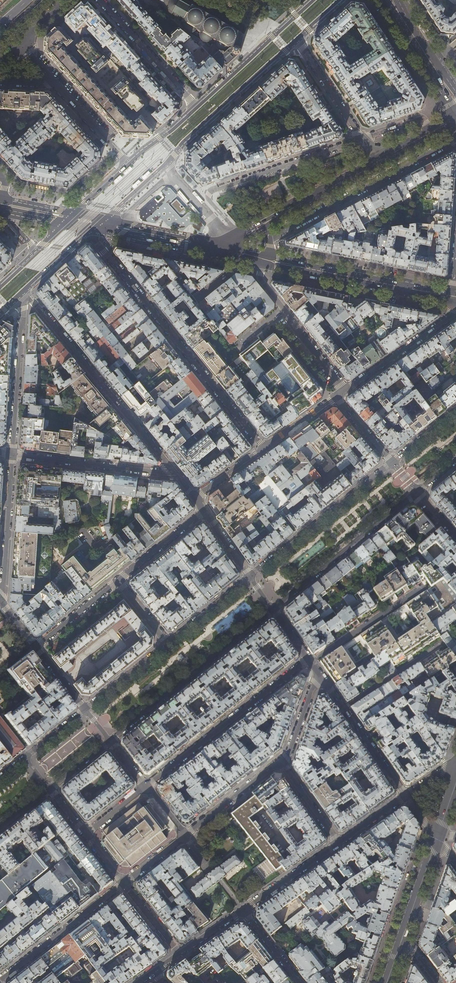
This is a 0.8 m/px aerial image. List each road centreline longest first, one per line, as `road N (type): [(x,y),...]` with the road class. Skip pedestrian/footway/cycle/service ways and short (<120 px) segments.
road 1 (residential): [(96,225),(98,245),(264,448)]
road 2 (residential): [(96,225),(297,38)]
road 3 (residential): [(24,290),(176,474)]
road 4 (residential): [(240,236),(211,192),(361,139)]
road 5 (secondary): [(109,741),(274,609)]
road 6 (residential): [(309,658),(146,787)]
road 7 (secondary): [(274,609),(418,493)]
road 8 (secondary): [(272,261),(453,296)]
road 9 (secondary): [(392,462),(250,576)]
road 10 (residential): [(11,453),(176,474)]
road 11 (residential): [(22,292),(11,453)]
road 12 (residential): [(314,0),(196,108)]
road 13 (residential): [(337,398),(450,316),(453,296)]
road 14 (residential): [(0,981),(124,884)]
road 15 (residential): [(11,453),(2,604)]
road 16 (residential): [(102,0),(196,108)]
road 17 (residential): [(419,588),(309,658)]
road 18 (residential): [(185,837),(287,758)]
road 19 (primary): [(375,163),(267,222)]
road 20 (primary): [(96,225),(216,250)]

